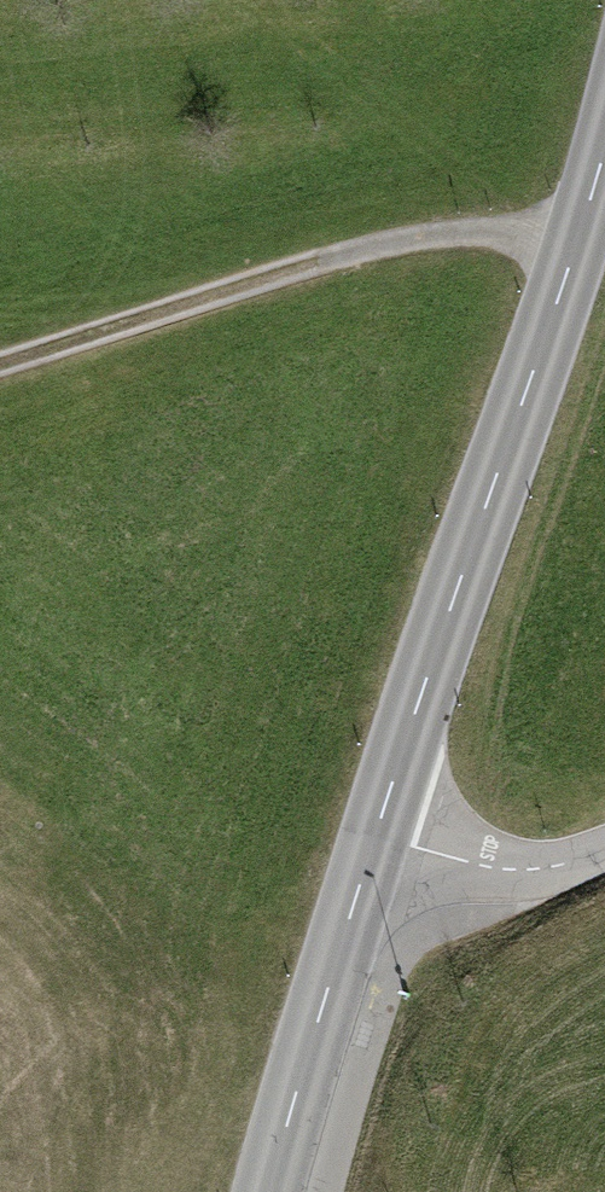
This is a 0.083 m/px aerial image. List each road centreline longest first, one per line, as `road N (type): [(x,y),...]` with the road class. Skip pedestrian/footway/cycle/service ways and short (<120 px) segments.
road 1 (tertiary): [(373,840),(604,148)]
road 2 (track): [(0,362),(395,241),(462,231),(579,236)]
road 3 (tertiary): [(270,1191),(373,840)]
road 4 (unclassified): [(373,840),(526,870),(604,849)]

